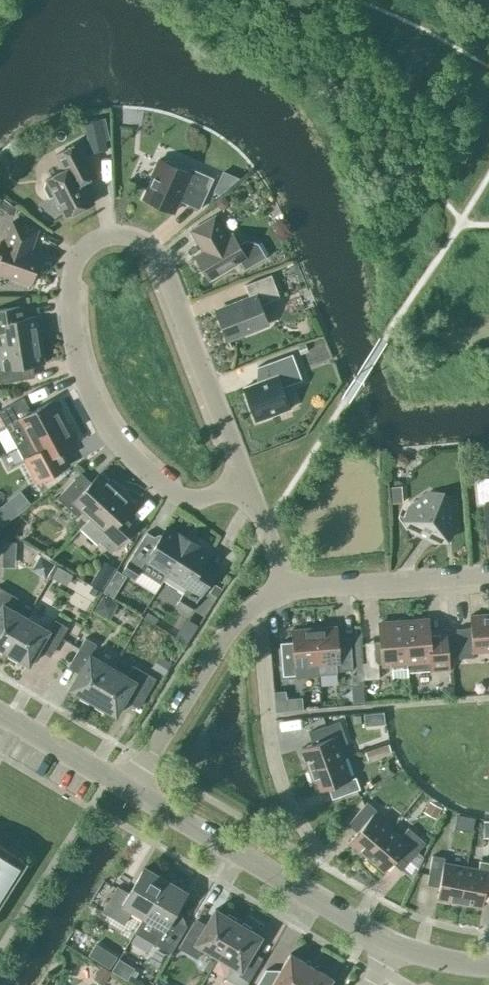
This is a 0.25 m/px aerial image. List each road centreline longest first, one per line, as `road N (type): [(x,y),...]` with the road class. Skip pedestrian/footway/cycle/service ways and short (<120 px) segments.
road 1 (residential): [(246,482),(159,256),(138,239),(98,240),(78,256),(70,284),(73,342),(91,399),(150,476),(189,499),(213,495)]
road 2 (residential): [(293,888),(314,847),(272,753),(257,601)]
road 3 (residential): [(257,601),(222,638),(129,788)]
road 4 (residential): [(488,574),(286,591)]
road 5 (residential): [(293,888),(129,788)]
road 6 (residential): [(129,788),(0,713)]

